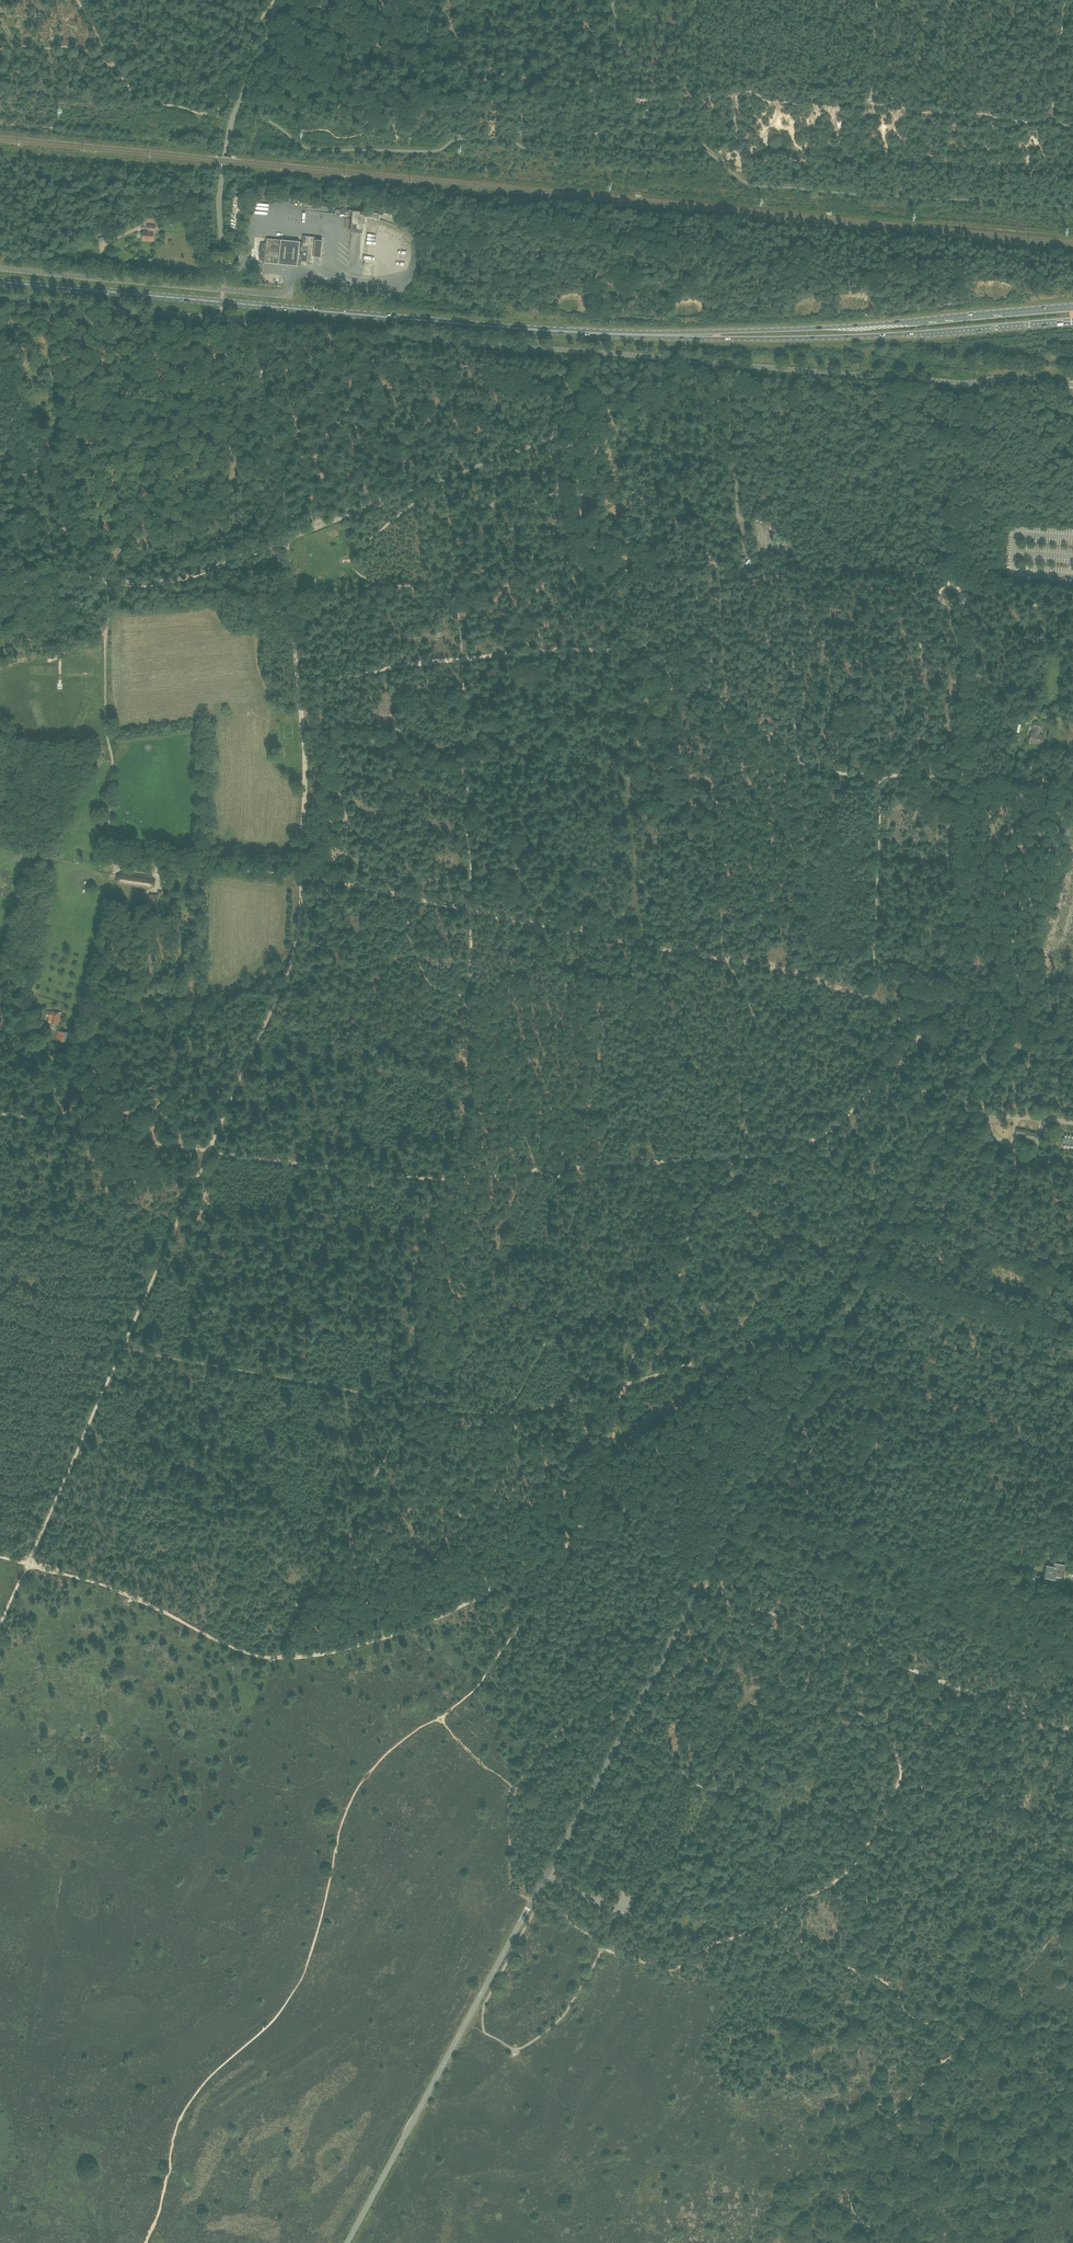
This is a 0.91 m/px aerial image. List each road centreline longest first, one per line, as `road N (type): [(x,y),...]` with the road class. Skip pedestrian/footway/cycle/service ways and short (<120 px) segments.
road 1 (unclassified): [(348,2242),(1025,988),(1072,816)]
road 2 (unclassified): [(0,297),(958,383),(1072,384)]
road 3 (track): [(302,864),(298,954),(28,1563)]
road 4 (primary): [(646,335),(0,283)]
road 5 (track): [(571,1545),(439,1618),(354,1649),(286,1659),(251,1653),(118,1591),(28,1563)]
road 6 (track): [(286,539),(722,376)]
road 7 (primary): [(1072,308),(646,335)]
road 8 (primary): [(646,335),(882,335),(1072,320)]
road 9 (track): [(183,1147),(450,1180),(557,1169)]
road 10 (track): [(414,898),(124,852),(117,878)]
road 11 (track): [(746,1505),(976,1582),(1017,1565)]
road 12 (unclassified): [(223,290),(225,157),(271,20)]
road 13 (track): [(469,910),(727,960)]
road 14 (track): [(274,4),(213,111),(140,97),(115,68)]
road 15 (unclassified): [(223,290),(0,269)]
road 16 (track): [(0,1115),(183,1147)]
road 17 (track): [(107,579),(181,576),(286,539)]
road 18 (track): [(0,964),(48,1040),(57,1098),(74,1128)]
road 19 (track): [(926,1036),(896,1056),(833,1126),(788,1150)]
road 20 (track): [(286,539),(259,362)]
road 21 (track): [(300,693),(302,864)]
road 22 (track): [(218,432),(56,467)]
road 23 (track): [(457,658),(300,693)]
road 24 (track): [(286,539),(300,693)]
road 25 (track): [(727,960),(783,969),(869,998)]
road 26 (track): [(589,1166),(736,1158)]

